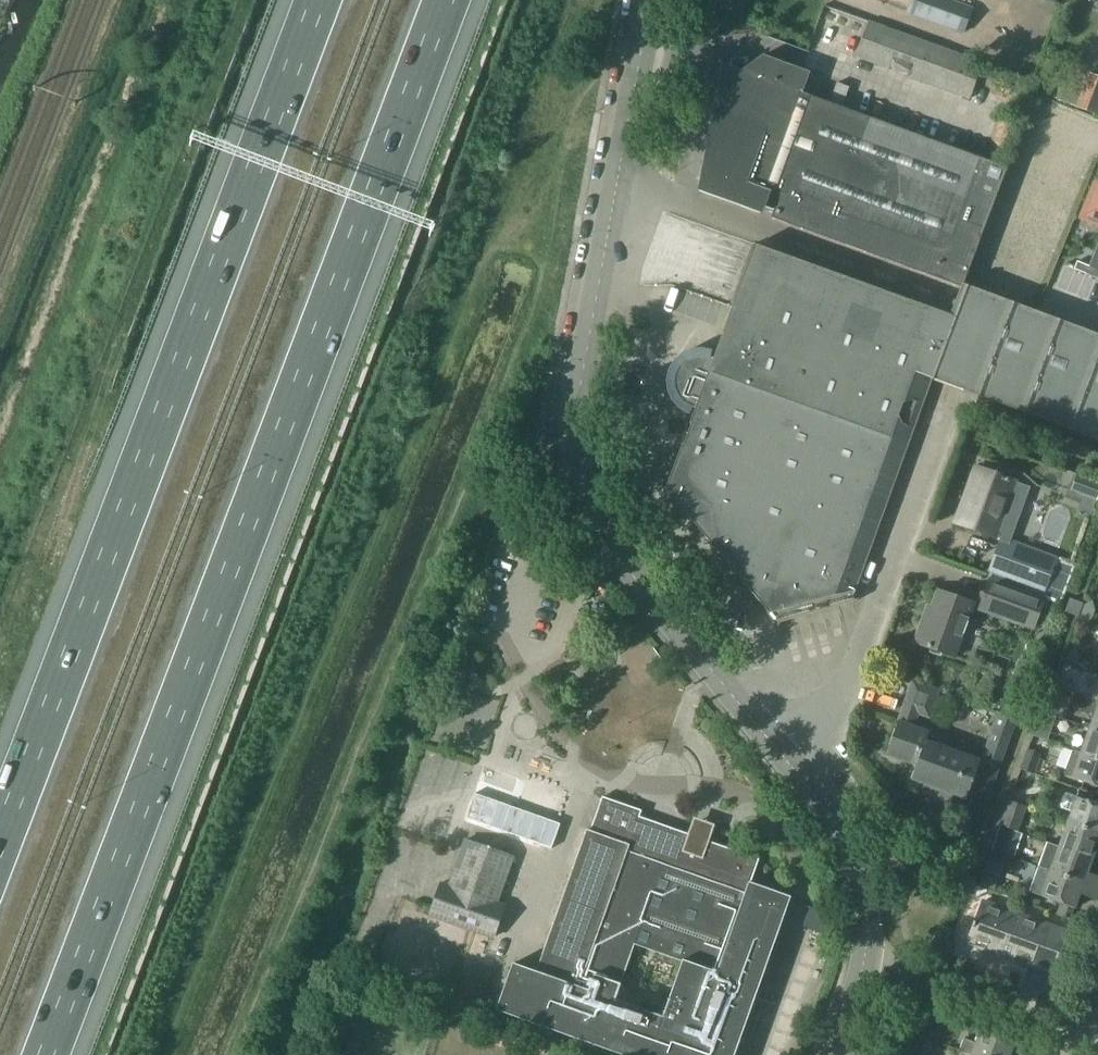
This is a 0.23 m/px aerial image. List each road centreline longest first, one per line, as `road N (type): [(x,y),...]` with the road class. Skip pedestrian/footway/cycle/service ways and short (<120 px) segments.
road 1 (motorway): [(46,1054),(446,0)]
road 2 (motorway): [(319,0),(0,842)]
road 3 (unclassified): [(785,757),(612,549),(576,450),(581,382),(651,0)]
road 4 (track): [(239,1054),(501,407),(581,382)]
road 5 (unclassified): [(785,757),(848,707),(953,419)]
road 6 (residential): [(1077,1027),(864,951)]
road 7 (unclassified): [(864,951),(866,901),(853,858),(828,808),(785,757)]

